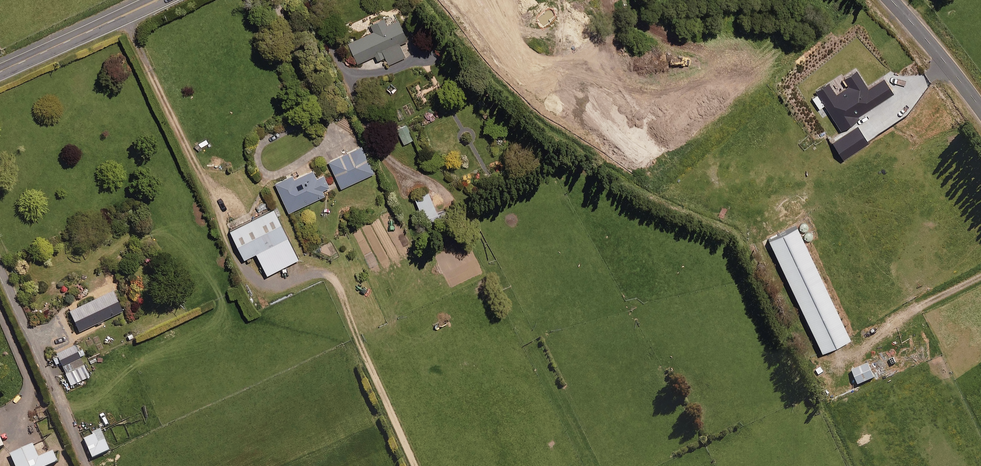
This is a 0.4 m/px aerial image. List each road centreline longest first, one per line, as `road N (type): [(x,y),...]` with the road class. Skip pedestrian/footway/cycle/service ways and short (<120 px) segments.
road 1 (secondary): [(0,71),(157,0)]
road 2 (tertiary): [(980,109),(891,0)]

